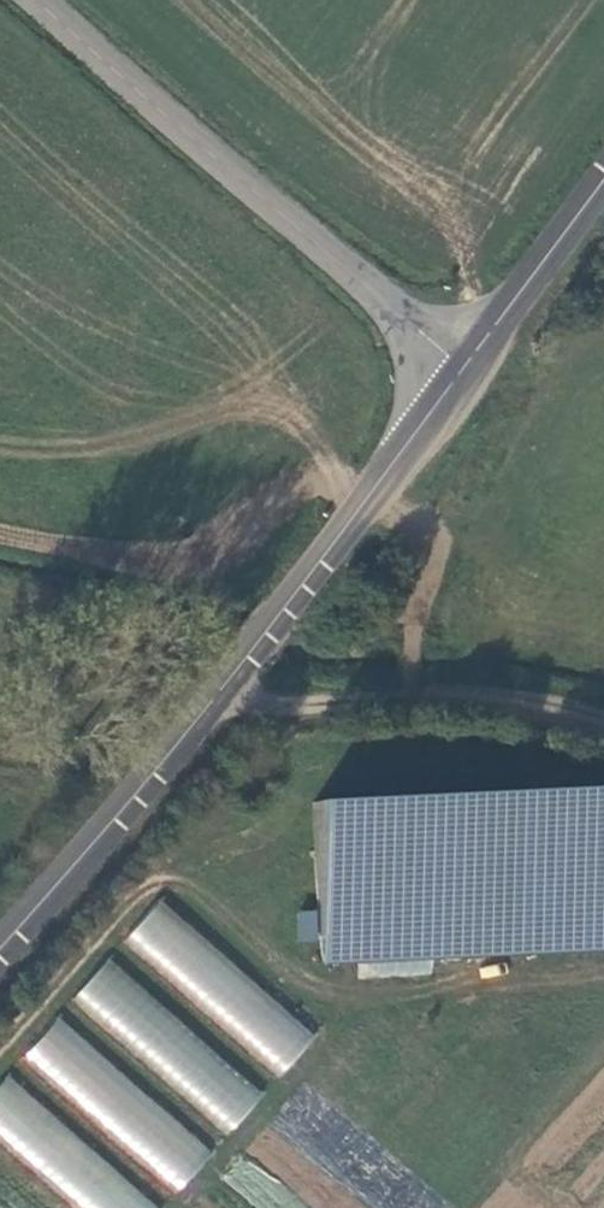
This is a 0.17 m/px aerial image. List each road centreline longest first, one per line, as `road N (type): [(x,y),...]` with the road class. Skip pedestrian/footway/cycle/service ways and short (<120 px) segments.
road 1 (tertiary): [(0,969),(96,863),(463,371)]
road 2 (tertiary): [(463,371),(40,0)]
road 3 (tertiary): [(463,371),(603,177)]

